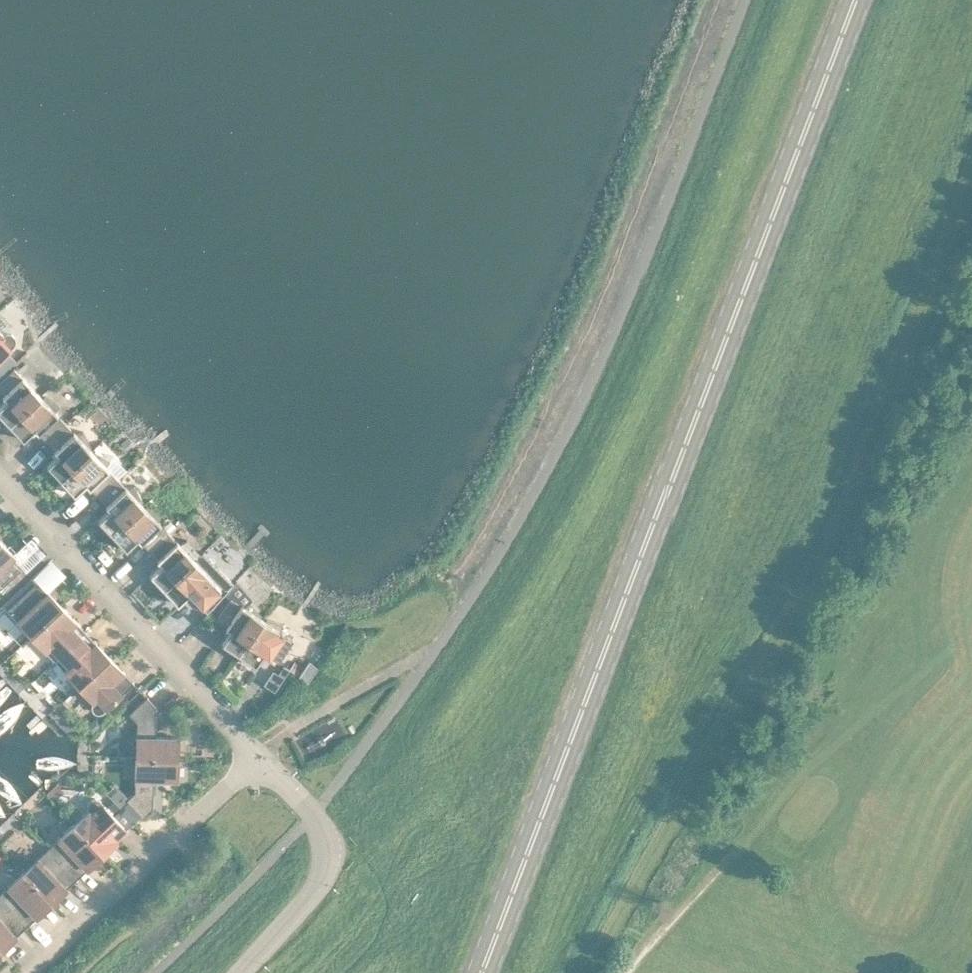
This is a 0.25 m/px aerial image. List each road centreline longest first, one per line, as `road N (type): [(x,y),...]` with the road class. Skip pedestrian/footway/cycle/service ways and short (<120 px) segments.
road 1 (primary): [(496,972),(869,0)]
road 2 (residential): [(270,766),(0,476)]
road 3 (residential): [(49,972),(270,766)]
road 4 (residential): [(328,899),(341,850),(314,807),(270,766)]

